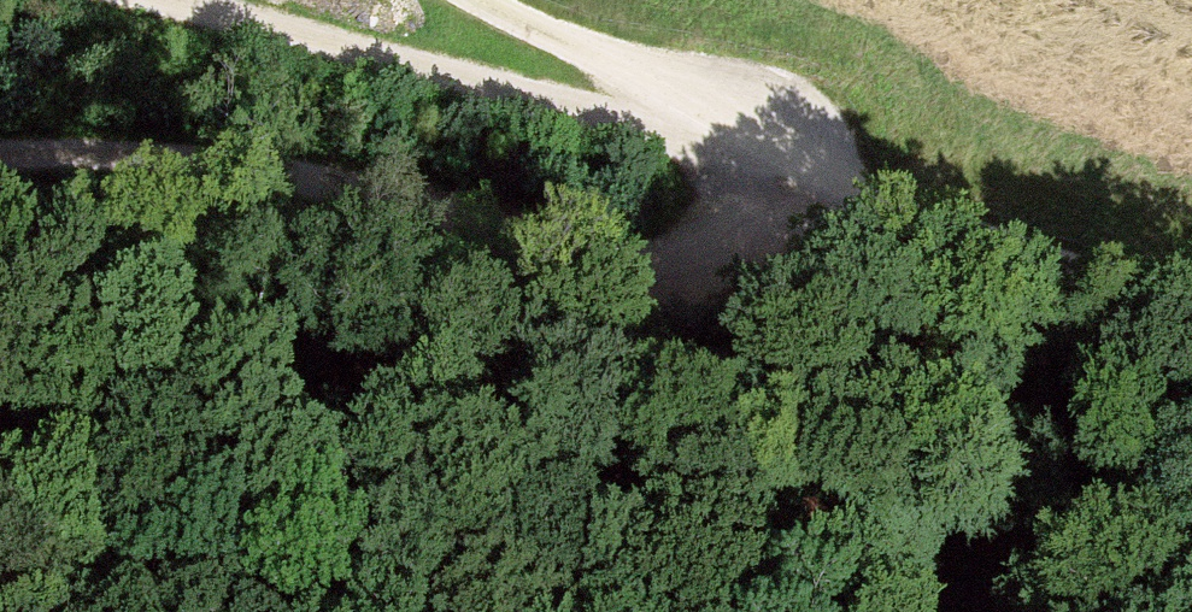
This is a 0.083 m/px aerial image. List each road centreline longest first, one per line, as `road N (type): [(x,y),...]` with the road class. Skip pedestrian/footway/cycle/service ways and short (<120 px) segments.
road 1 (track): [(782,187),(733,245),(672,279),(594,274),(323,154),(145,134),(0,149)]
road 2 (track): [(782,187),(142,0)]
road 3 (track): [(1191,259),(1026,220),(782,187)]
road 4 (track): [(490,0),(711,89),(782,152),(782,187)]

